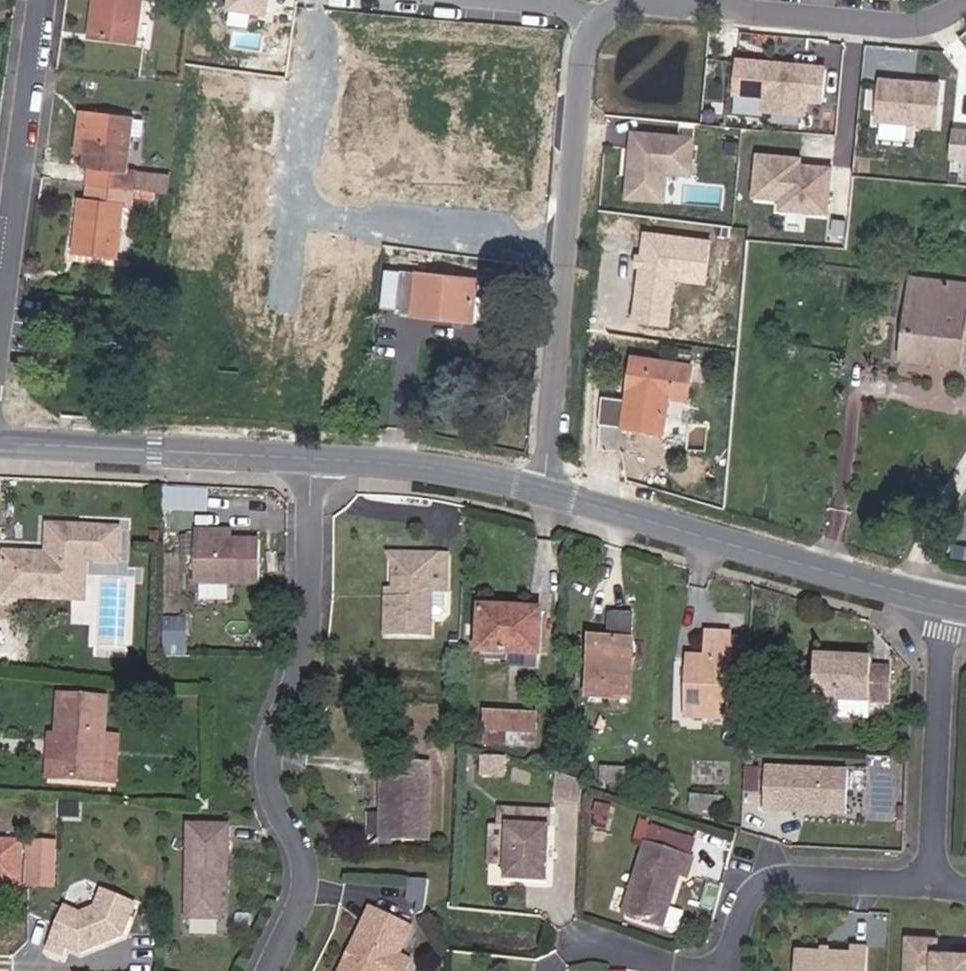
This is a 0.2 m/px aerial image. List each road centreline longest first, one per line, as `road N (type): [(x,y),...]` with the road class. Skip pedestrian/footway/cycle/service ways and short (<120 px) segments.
road 1 (residential): [(314,460),(310,633),(269,780),(302,851),(307,889),(271,970)]
road 2 (residential): [(543,490),(579,67),(591,29)]
road 3 (secondary): [(949,603),(543,490)]
road 4 (residential): [(0,312),(46,0)]
road 5 (secondary): [(314,460),(0,446)]
road 6 (residential): [(930,885),(949,603)]
road 7 (residential): [(735,970),(747,908),(762,884),(788,875),(930,885)]
road 8 (residential): [(710,7),(915,25),(962,0)]
road 9 (secondary): [(543,490),(388,461),(314,460)]
road 10 (residential): [(591,29),(618,7),(710,7)]
road 11 (residential): [(480,0),(570,7),(591,29)]

